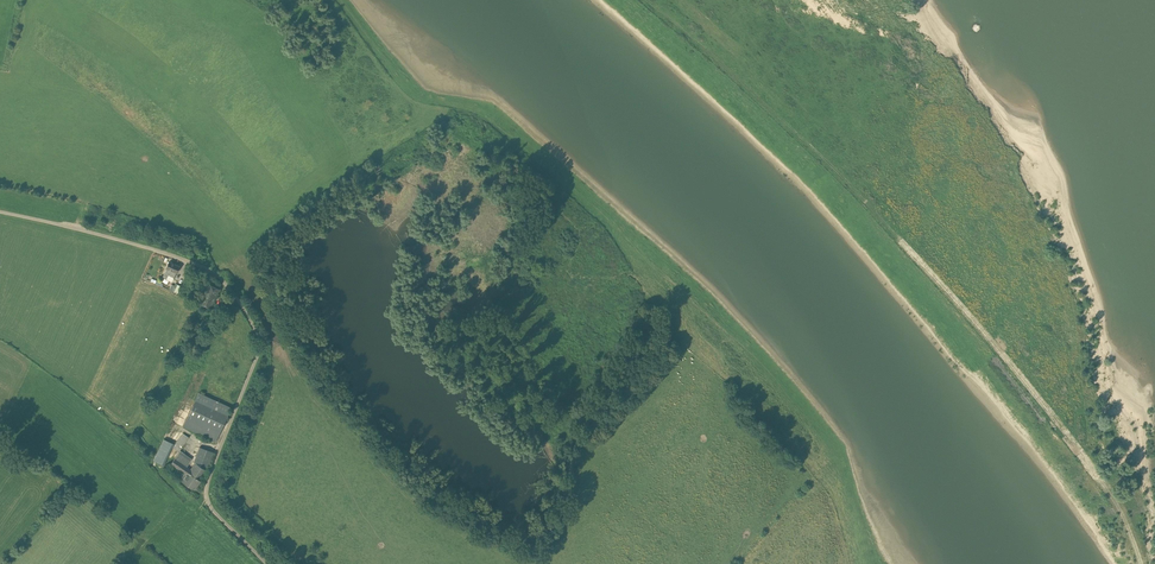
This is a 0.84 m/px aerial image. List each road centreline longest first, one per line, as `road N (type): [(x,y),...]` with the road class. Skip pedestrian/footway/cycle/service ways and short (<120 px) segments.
road 1 (track): [(268,563),(214,513),(207,490),(258,348),(237,296),(194,262),(0,211)]

